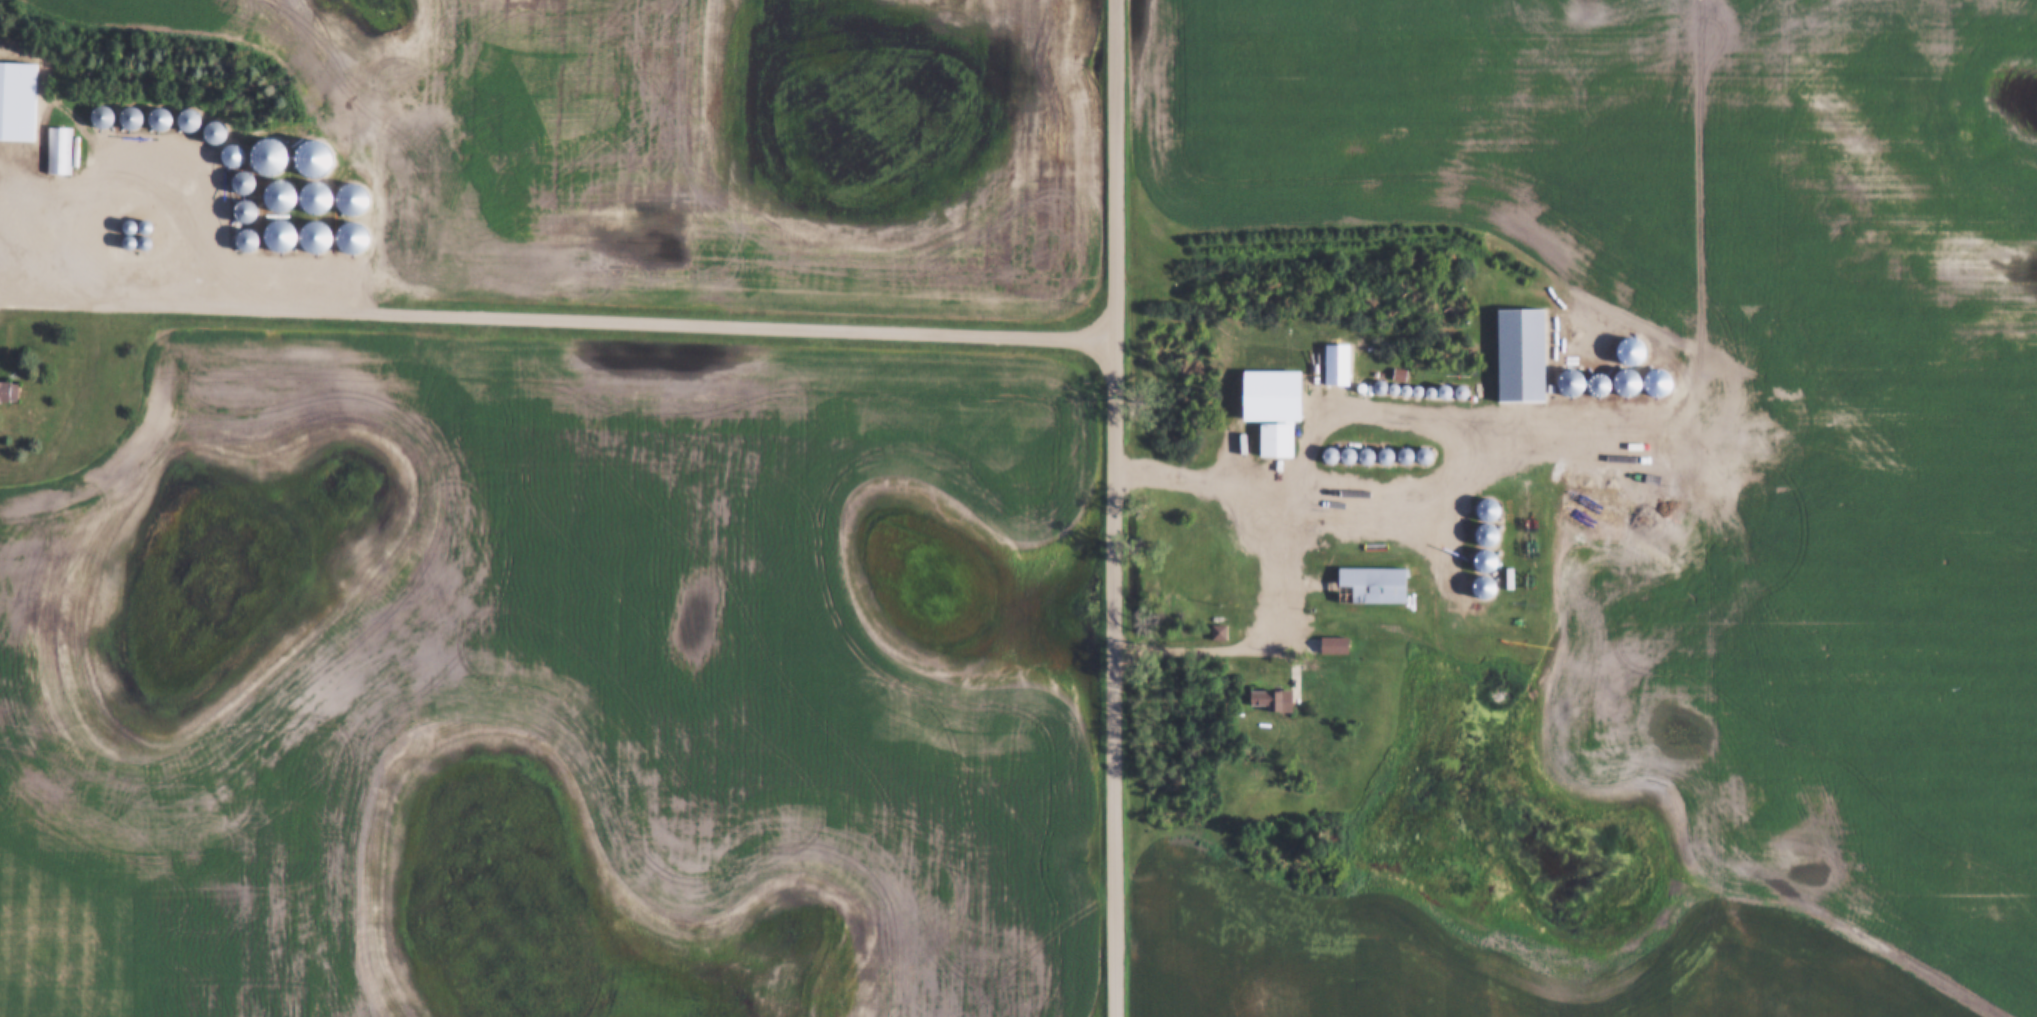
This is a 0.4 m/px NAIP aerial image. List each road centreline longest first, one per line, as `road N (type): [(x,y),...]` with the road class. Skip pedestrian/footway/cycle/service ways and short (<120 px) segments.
road 1 (residential): [(1118,1016),(1118,0)]

